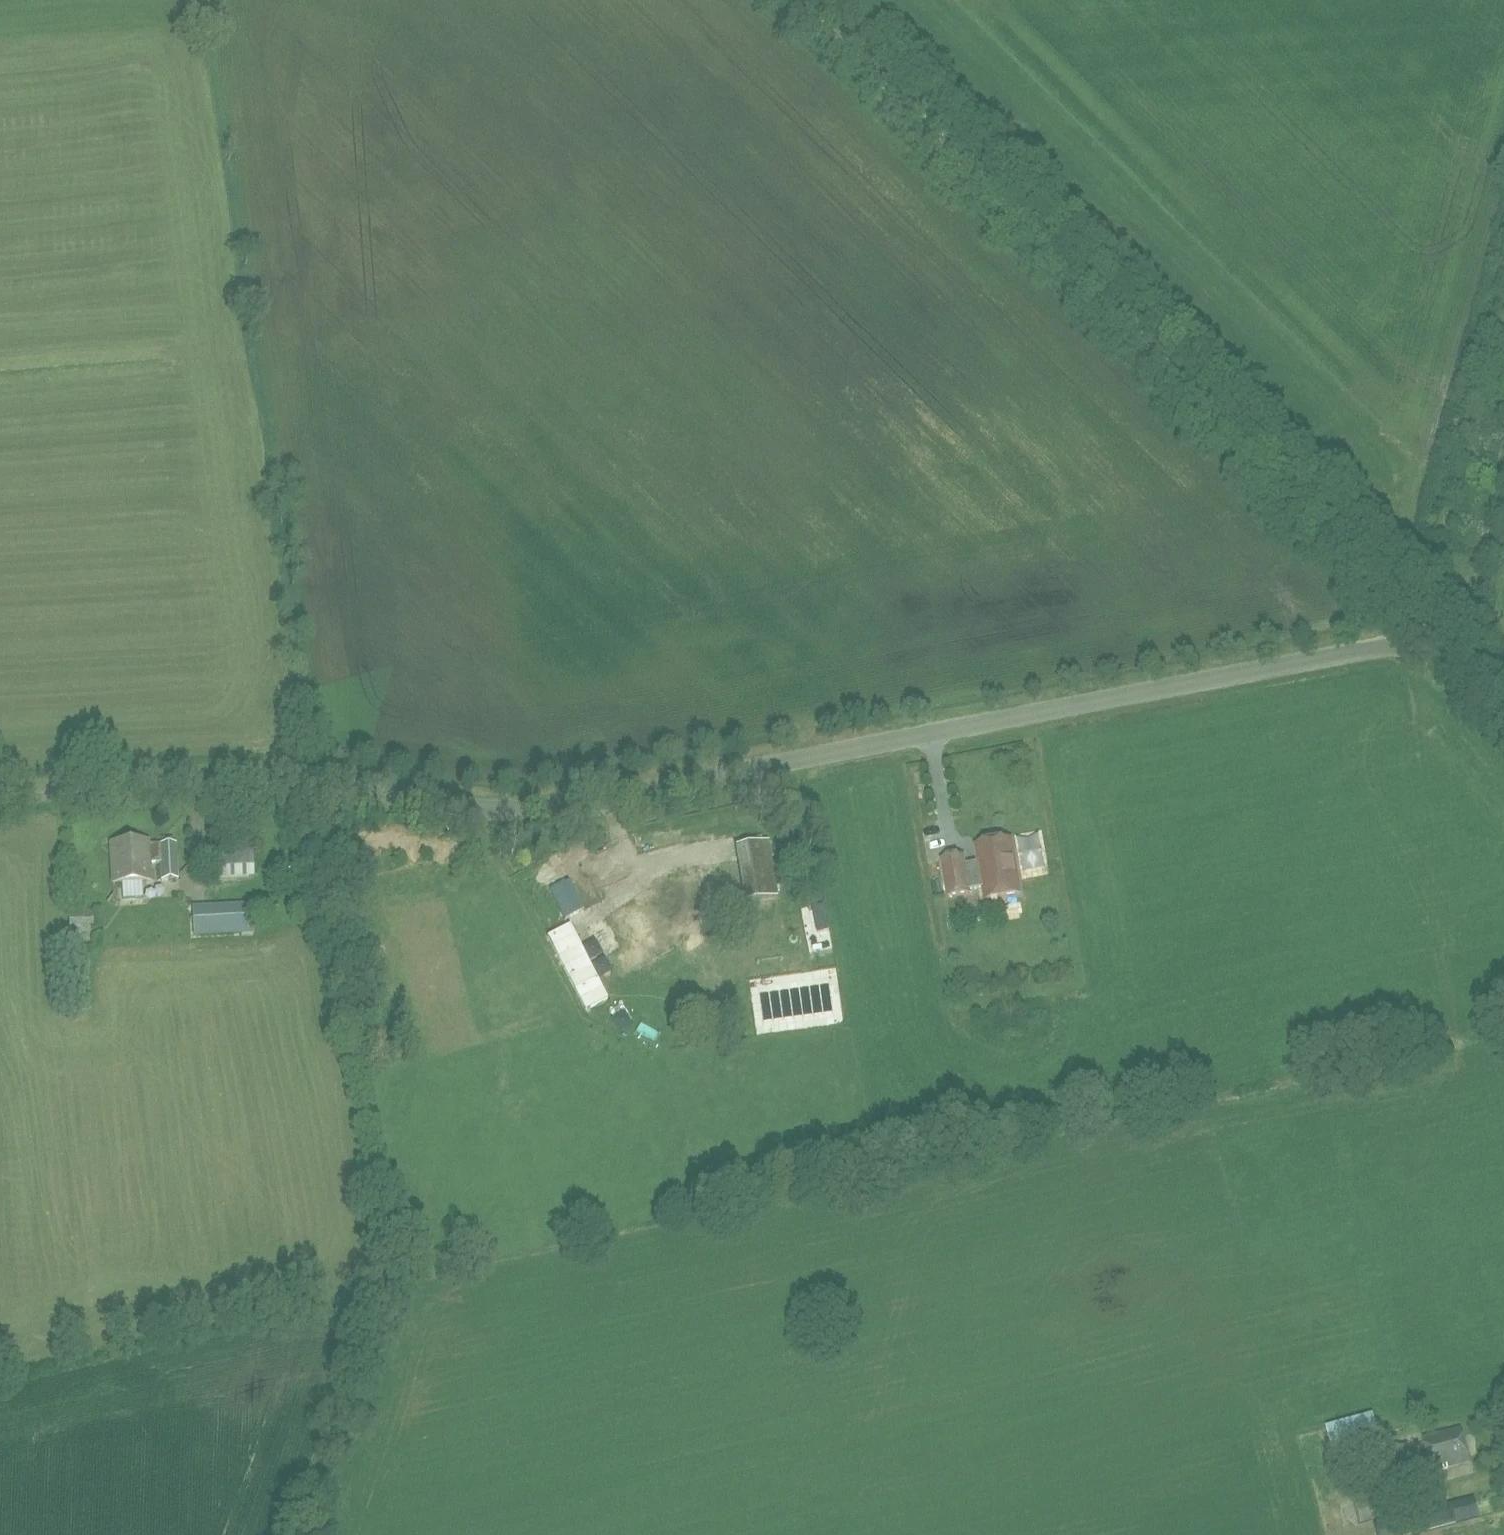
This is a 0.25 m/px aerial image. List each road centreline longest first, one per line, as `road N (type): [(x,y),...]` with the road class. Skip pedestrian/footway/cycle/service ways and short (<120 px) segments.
road 1 (unclassified): [(0,794),(277,776),(468,805),(526,806),(1393,641),(1459,649)]
road 2 (track): [(1434,631),(795,0)]
road 3 (unclassified): [(1447,616),(1503,425)]

